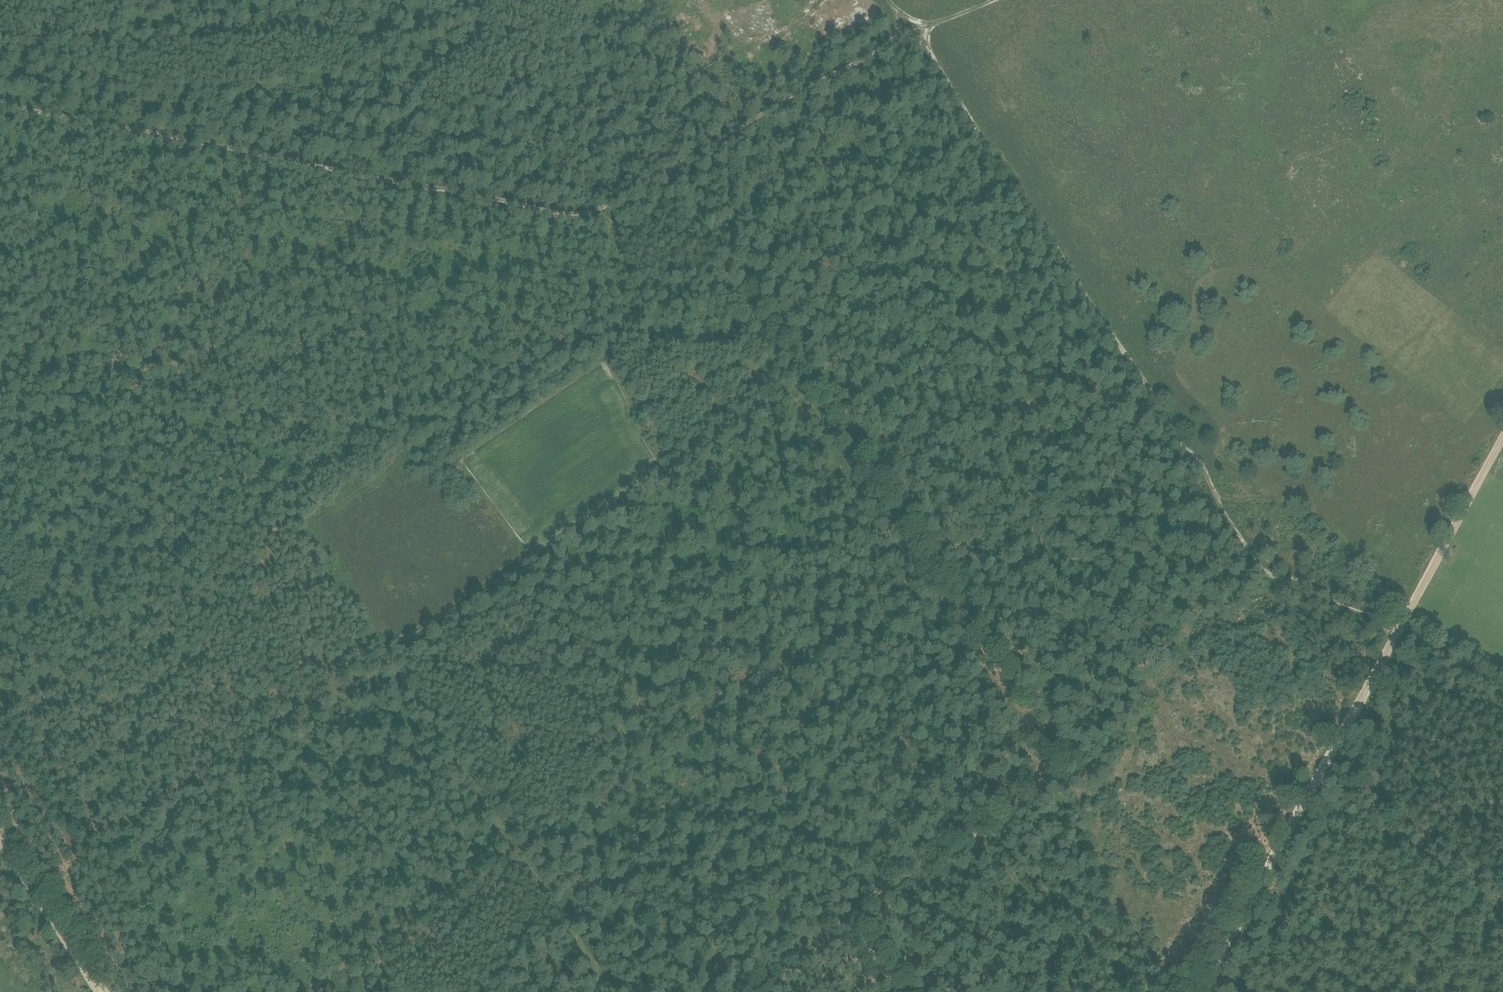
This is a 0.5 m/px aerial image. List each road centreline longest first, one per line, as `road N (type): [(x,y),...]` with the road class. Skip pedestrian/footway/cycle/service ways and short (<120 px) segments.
road 1 (track): [(0,101),(570,213),(619,201),(909,32)]
road 2 (track): [(1502,440),(1203,991)]
road 3 (track): [(909,32),(1191,458)]
road 4 (track): [(105,991),(0,831)]

